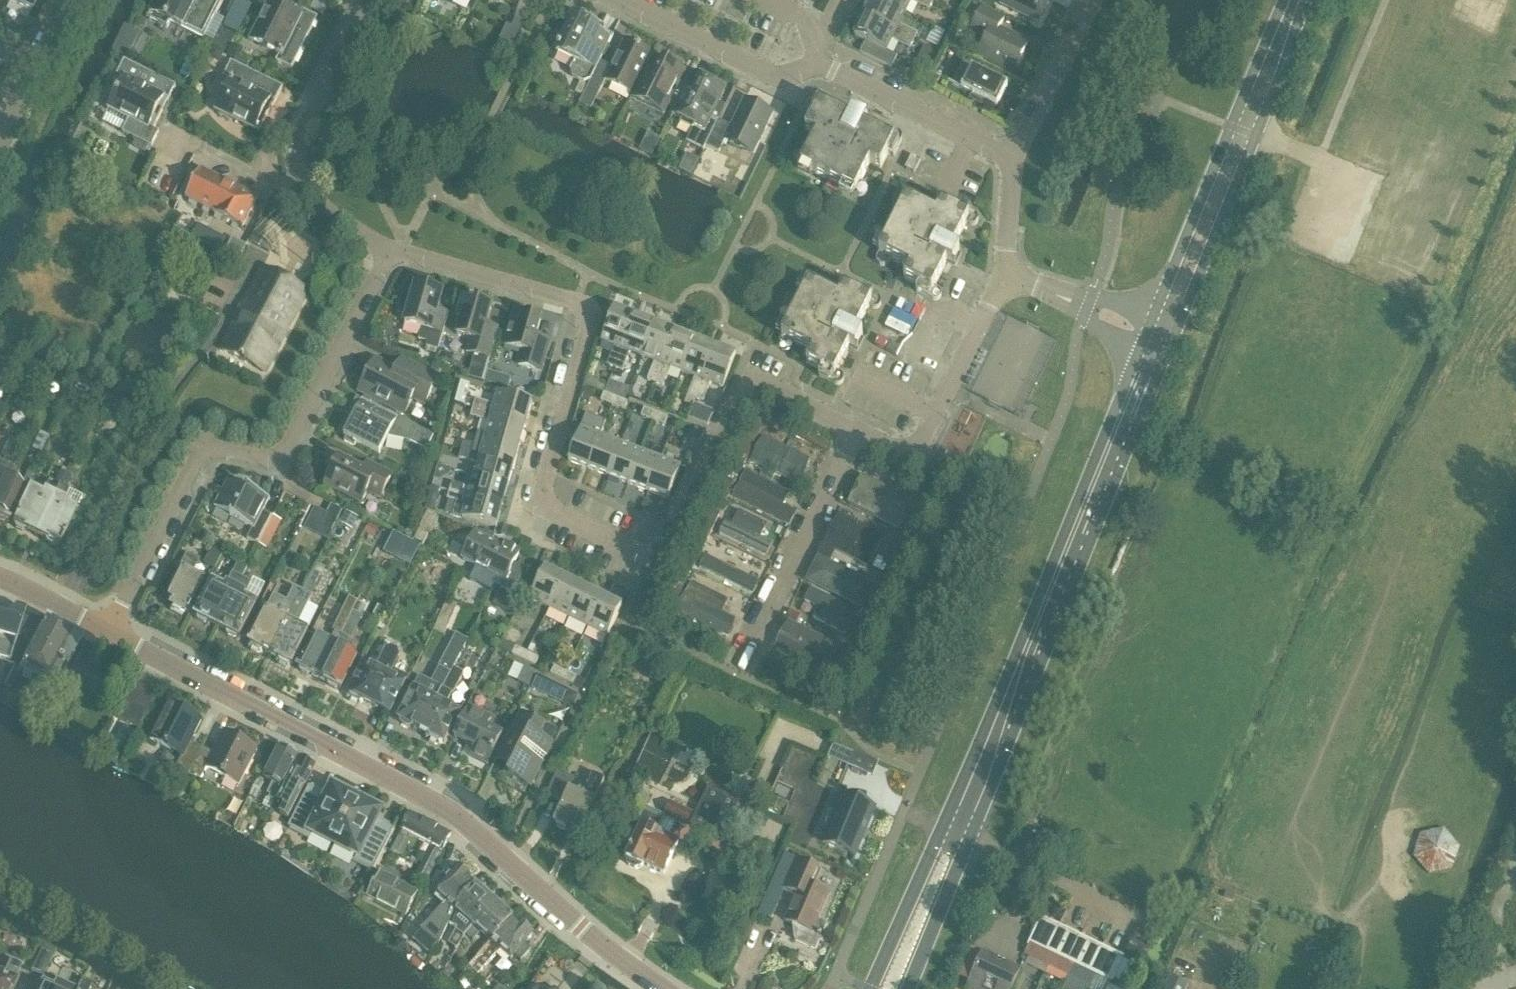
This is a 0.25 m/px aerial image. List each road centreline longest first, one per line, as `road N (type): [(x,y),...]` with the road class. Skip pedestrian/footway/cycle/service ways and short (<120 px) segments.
road 1 (residential): [(863,434),(748,377),(657,562),(539,504),(589,311),(391,248)]
road 2 (secondary): [(889,988),(1158,339)]
road 3 (tertiary): [(668,988),(454,810),(109,631)]
road 4 (residential): [(109,631),(199,453),(281,465),(317,408),(391,248)]
road 5 (secondary): [(1158,339),(1294,0)]
road 6 (residential): [(391,248),(325,209),(299,162),(302,134),(360,13),(358,0)]
road 7 (residential): [(737,674),(863,434)]
road 8 (residential): [(1006,276),(911,456),(863,434)]
road 9 (residential): [(619,0),(777,77),(824,65)]
road 10 (residential): [(824,65),(1014,156)]
road 11 (residential): [(1014,156),(1090,0)]
road 12 (residential): [(1158,339),(1006,276)]
road 13 (residential): [(0,138),(68,0)]
road 14 (tertiary): [(109,631),(0,577)]
road 15 (residential): [(1006,276),(1014,156)]

